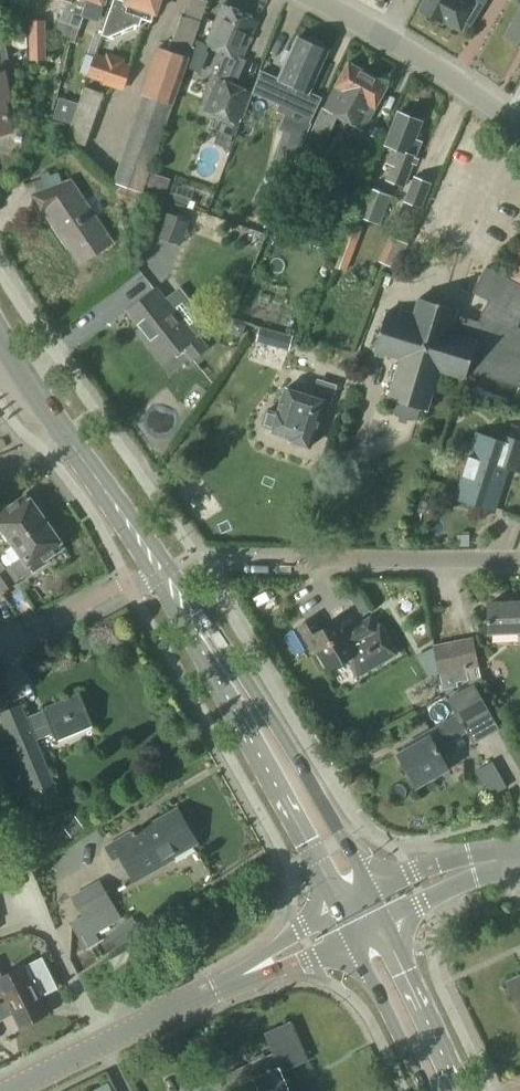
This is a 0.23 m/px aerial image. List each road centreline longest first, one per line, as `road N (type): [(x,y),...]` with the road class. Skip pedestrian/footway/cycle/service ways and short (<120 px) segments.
road 1 (secondary): [(370,890),(235,663),(106,480),(92,473)]
road 2 (secondary): [(92,473),(93,487),(166,600),(335,909)]
road 3 (tertiary): [(7,1090),(243,975)]
road 4 (residential): [(519,563),(305,559)]
road 5 (secondary): [(465,1090),(386,921)]
road 6 (secondary): [(351,939),(425,1090)]
road 7 (secondary): [(92,473),(0,338)]
road 8 (residential): [(519,130),(390,42)]
road 9 (tertiary): [(497,861),(469,854),(370,890)]
road 10 (tertiary): [(386,921),(485,874),(497,861)]

